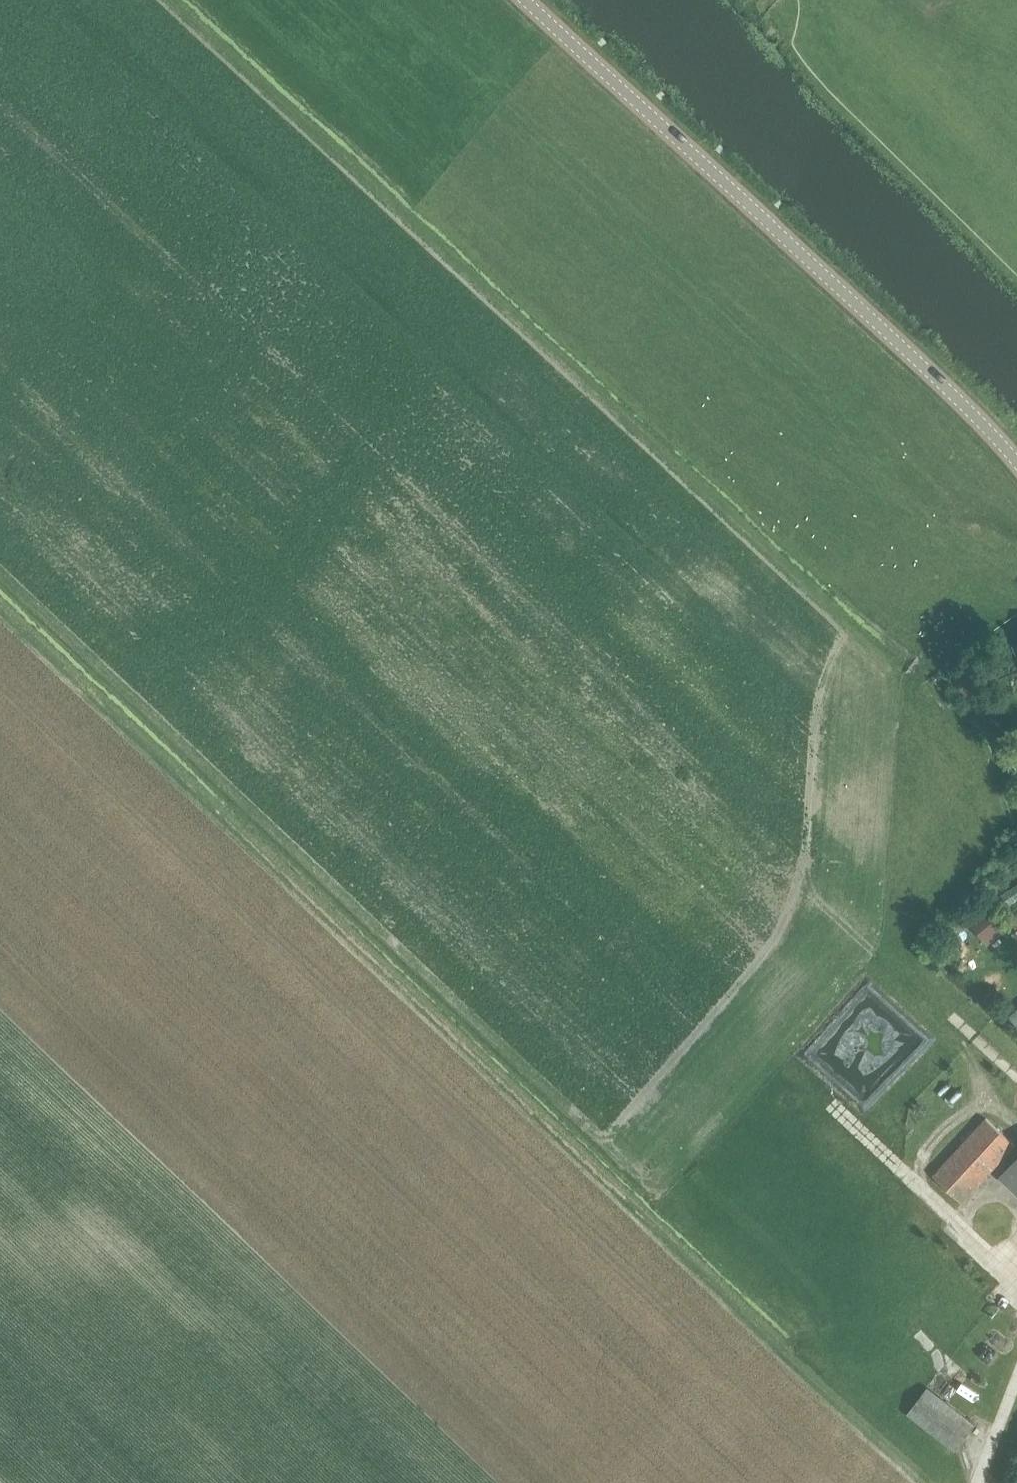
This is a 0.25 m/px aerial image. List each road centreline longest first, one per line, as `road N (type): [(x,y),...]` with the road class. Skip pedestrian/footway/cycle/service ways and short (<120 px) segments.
road 1 (tertiary): [(526,0),(924,365),(1016,462)]

